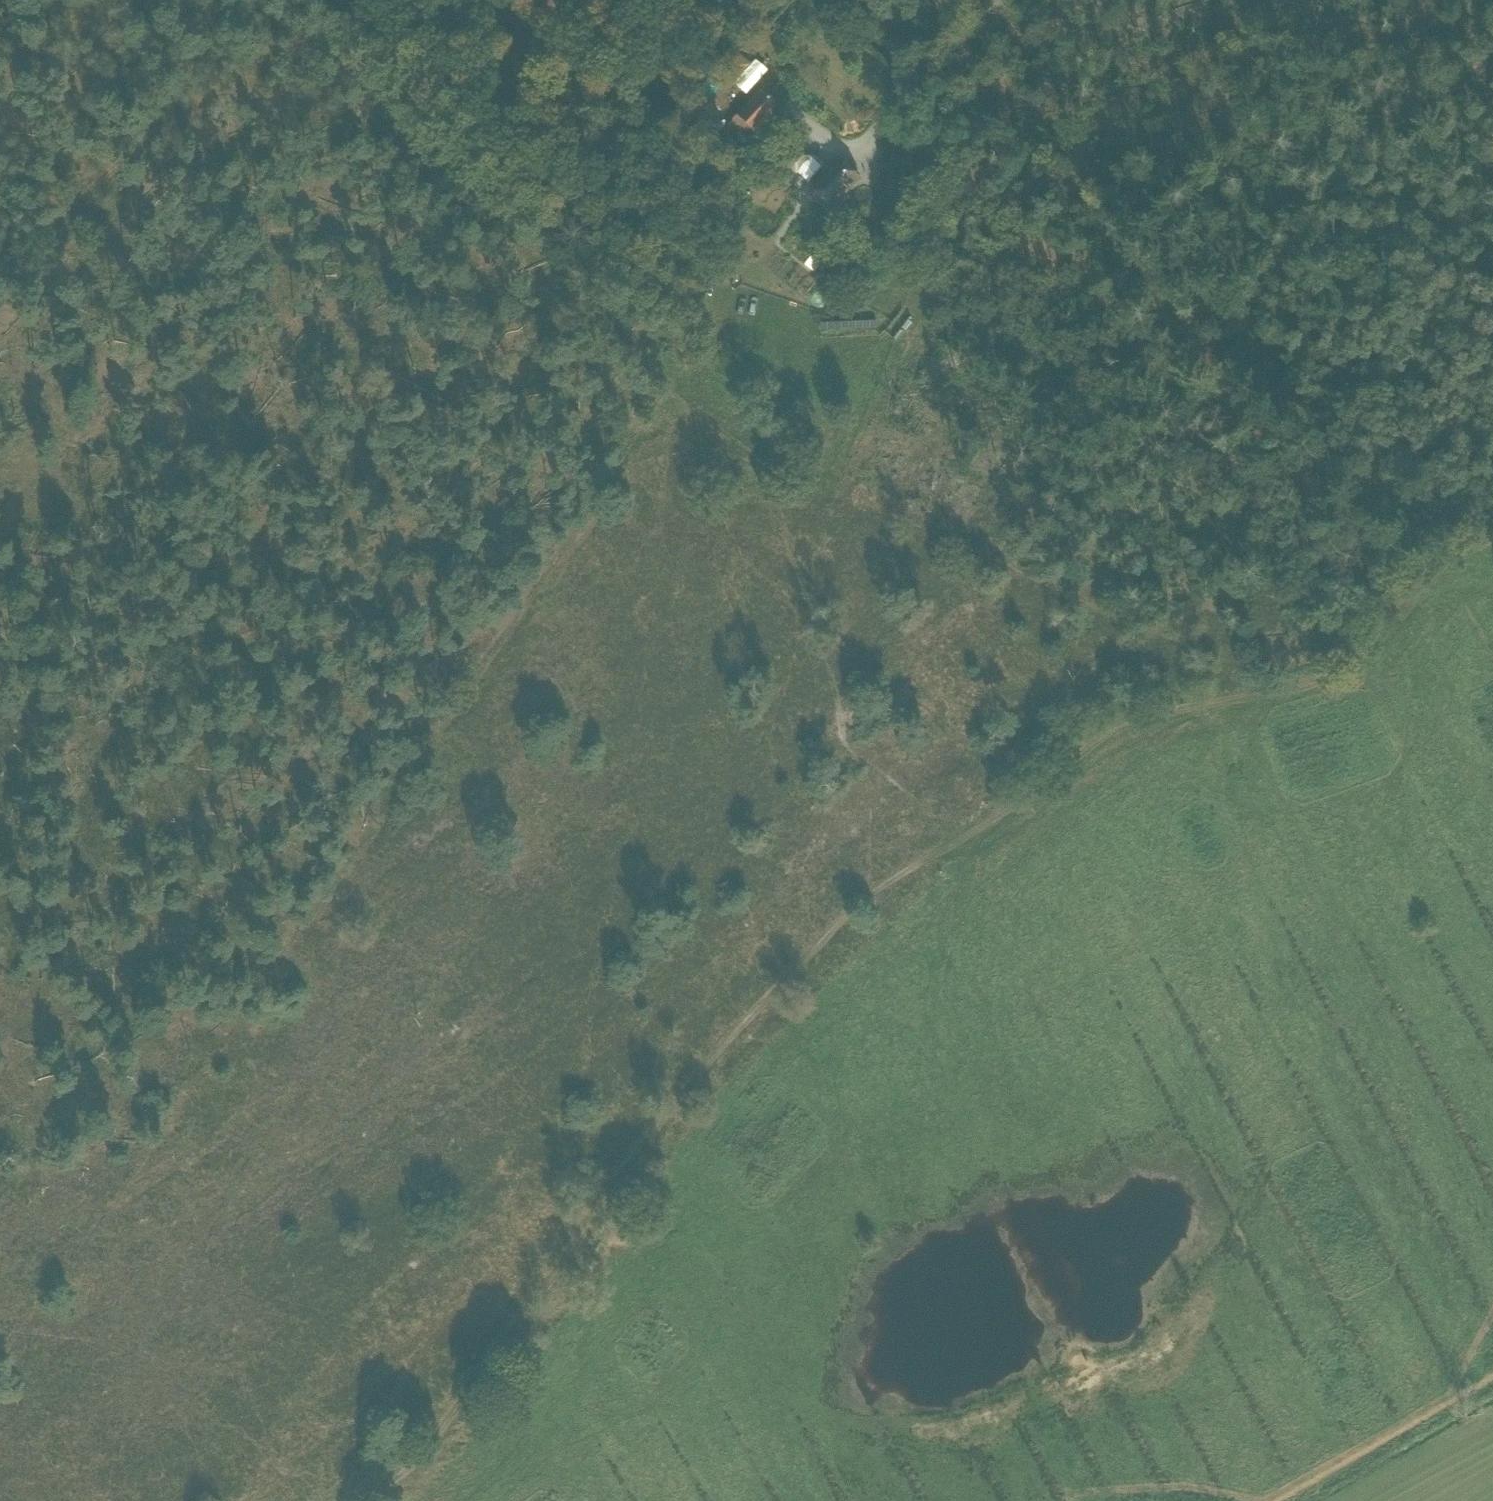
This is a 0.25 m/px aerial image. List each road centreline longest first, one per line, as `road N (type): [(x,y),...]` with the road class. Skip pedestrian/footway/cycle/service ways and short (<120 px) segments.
road 1 (track): [(1400,608),(1365,657),(1323,690),(1166,724),(1126,740),(908,882),(793,987),(724,1064),(399,1500)]
road 2 (track): [(941,0),(937,49),(919,85),(854,165),(777,90)]
road 3 (track): [(1492,538),(1470,534),(1400,608)]

